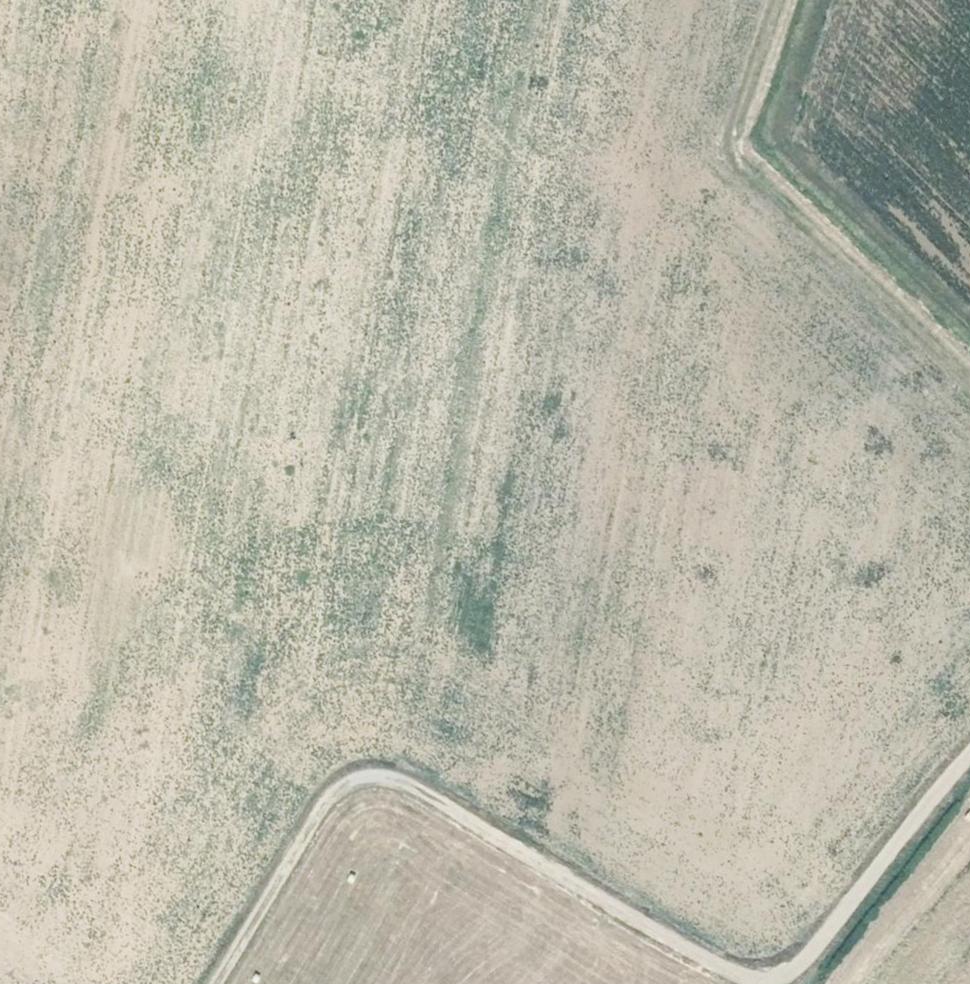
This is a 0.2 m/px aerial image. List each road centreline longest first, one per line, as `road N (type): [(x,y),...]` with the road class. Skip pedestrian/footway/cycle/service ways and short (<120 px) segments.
road 1 (track): [(216,983),(330,797),(366,776),(422,790),(725,965),(775,972),(814,951),(969,757)]

